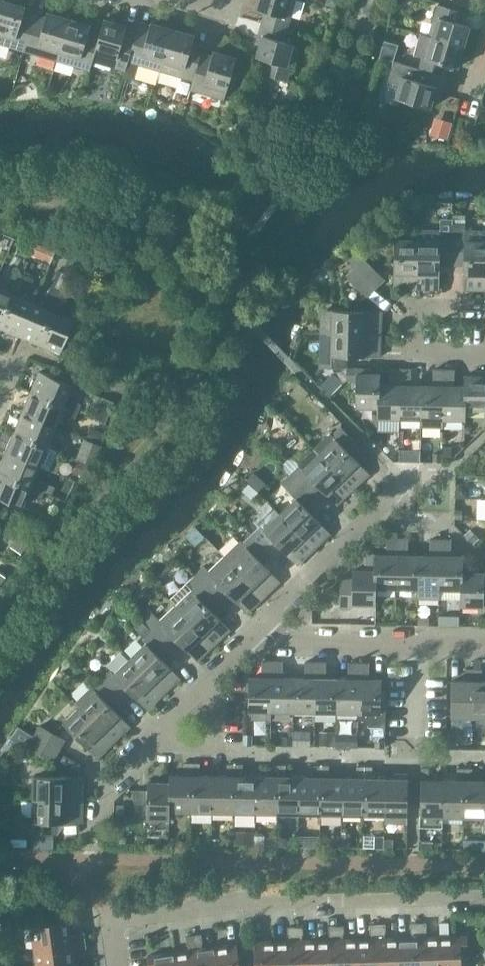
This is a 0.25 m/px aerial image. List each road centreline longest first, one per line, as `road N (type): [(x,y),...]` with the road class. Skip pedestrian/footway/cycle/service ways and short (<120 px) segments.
road 1 (residential): [(111,965),(111,922),(128,913),(484,900)]
road 2 (residential): [(152,743),(484,753)]
road 3 (residential): [(262,638),(484,646)]
road 4 (residential): [(262,638),(409,489)]
road 5 (residential): [(152,743),(262,638)]
road 6 (residential): [(94,861),(92,826),(105,815),(106,786),(152,743)]

